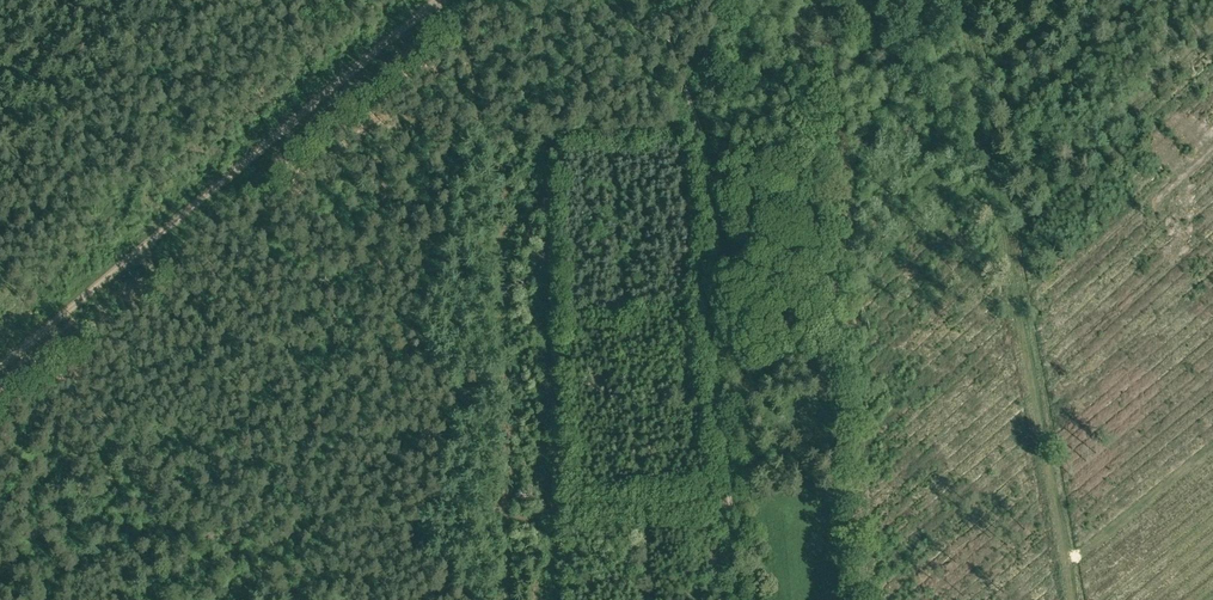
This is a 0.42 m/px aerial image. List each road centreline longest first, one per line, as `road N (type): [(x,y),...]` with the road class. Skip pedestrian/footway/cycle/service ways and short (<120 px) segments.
road 1 (track): [(700,142),(551,151),(556,599)]
road 2 (track): [(439,0),(0,369)]
road 3 (track): [(1073,599),(997,194)]
road 4 (track): [(551,513),(729,500)]

